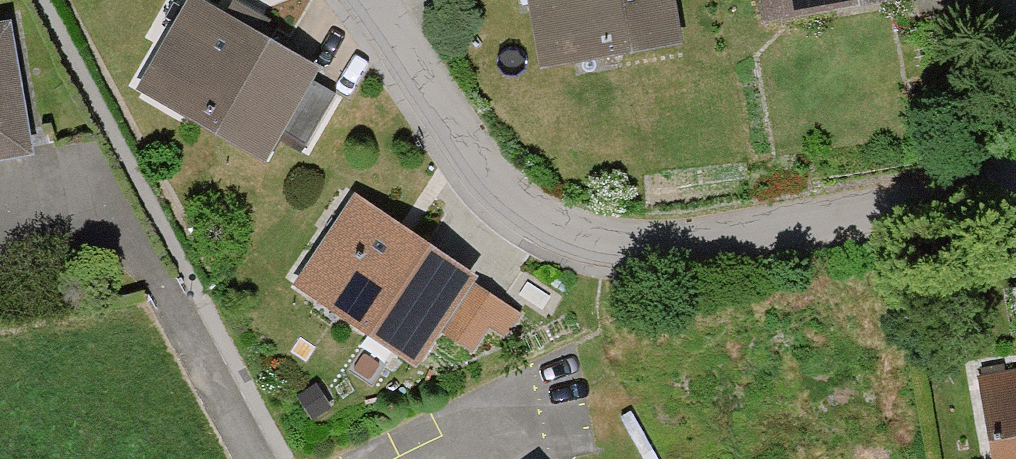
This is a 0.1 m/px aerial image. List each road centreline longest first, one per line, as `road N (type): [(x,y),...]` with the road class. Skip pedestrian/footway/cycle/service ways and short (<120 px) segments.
road 1 (residential): [(369,0),(473,162),(573,230),(630,243),(693,241),(1015,186)]

